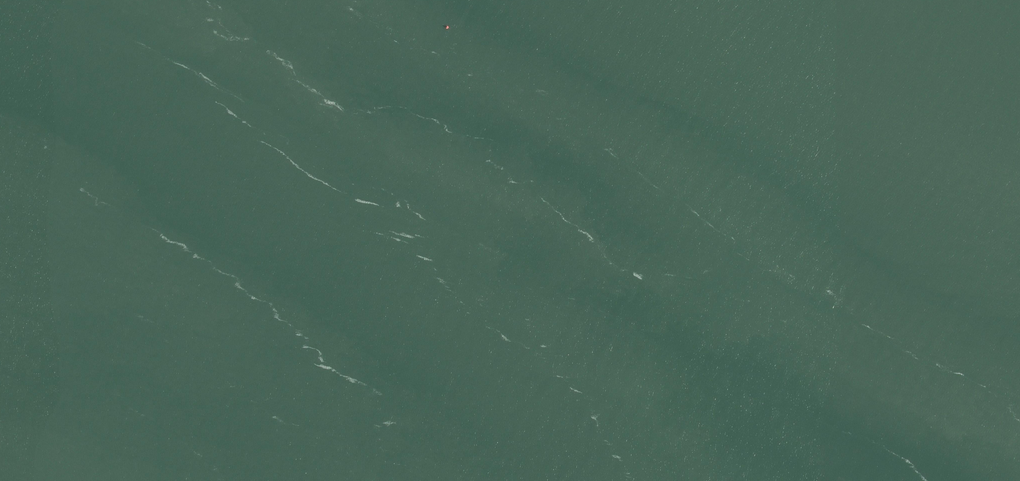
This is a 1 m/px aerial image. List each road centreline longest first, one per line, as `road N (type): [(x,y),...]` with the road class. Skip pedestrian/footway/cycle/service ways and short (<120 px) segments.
road 1 (trunk): [(815,480),(828,0)]
road 2 (trunk): [(811,0),(799,480)]

